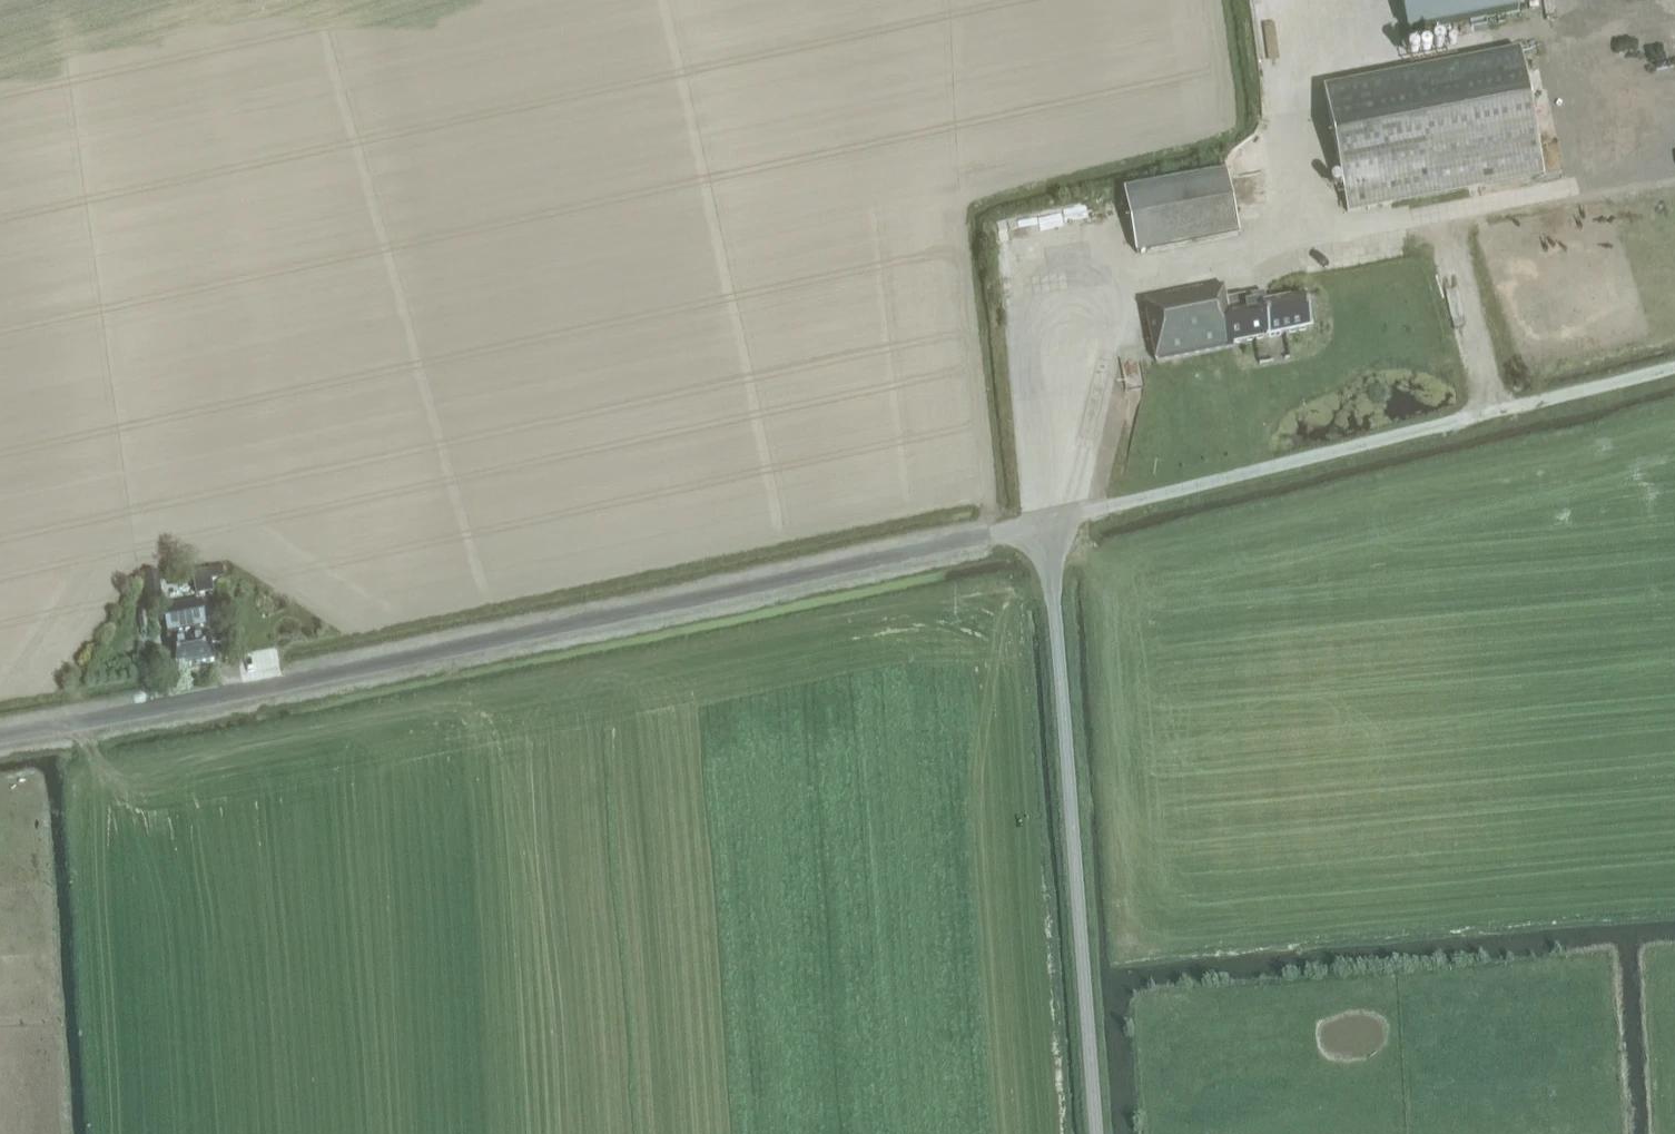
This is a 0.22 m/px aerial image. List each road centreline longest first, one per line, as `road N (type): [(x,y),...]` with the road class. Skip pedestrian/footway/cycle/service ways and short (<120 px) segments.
road 1 (unclassified): [(1094,1133),(1047,521),(309,677),(0,734)]
road 2 (track): [(1047,521),(1674,375)]

